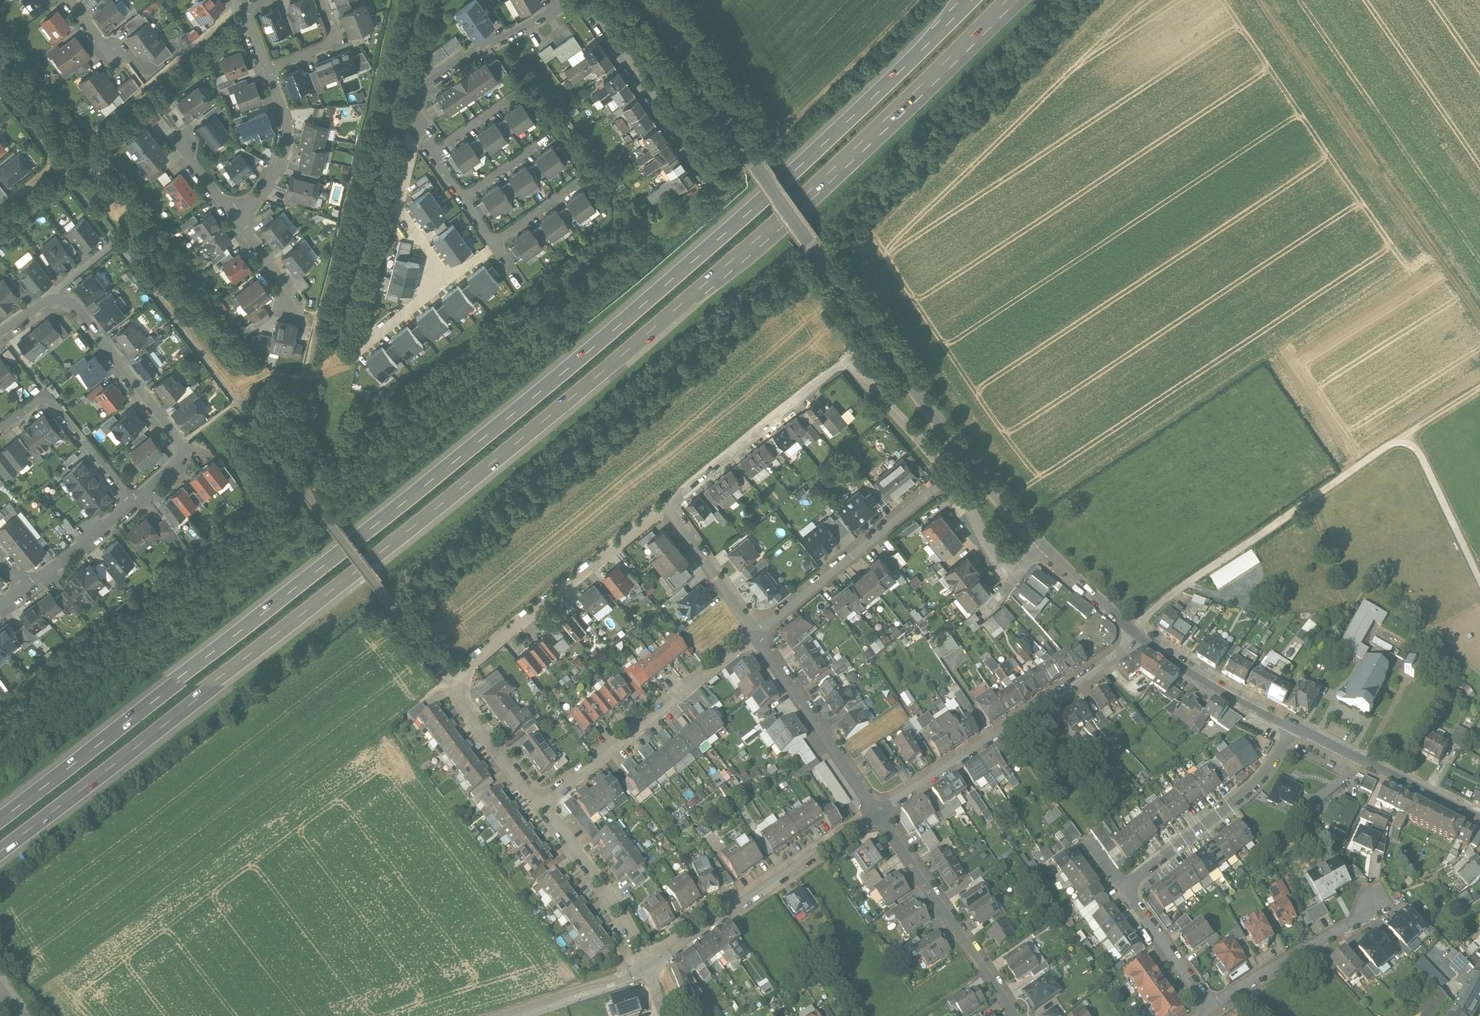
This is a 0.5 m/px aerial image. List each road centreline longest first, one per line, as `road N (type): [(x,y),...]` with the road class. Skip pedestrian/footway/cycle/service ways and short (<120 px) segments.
road 1 (motorway): [(0,848),(561,408),(743,254),(1006,1)]
road 2 (motorway): [(972,0),(725,236),(541,393),(0,812)]
road 3 (tertiary): [(1036,539),(964,456),(646,8)]
road 4 (residential): [(667,503),(481,650),(453,683),(541,803)]
road 5 (track): [(1479,321),(1257,0)]
road 6 (residential): [(947,477),(847,366),(667,503)]
road 7 (residential): [(880,811),(1098,667),(1133,633)]
road 8 (residential): [(132,505),(179,464),(180,444),(74,305),(54,299)]
road 9 (residential): [(648,963),(880,811)]
road 10 (residential): [(756,632),(541,803)]
road 11 (residential): [(880,811),(1018,1015)]
road 12 (residential): [(947,477),(756,632)]
road 13 (residential): [(1125,888),(1258,781),(1293,728)]
road 14 (residential): [(582,0),(705,183)]
road 15 (residential): [(756,632),(880,811)]
road 16 (tertiary): [(1479,821),(1293,728)]
road 17 (residential): [(554,0),(548,16),(485,44),(427,87),(416,133)]
road 18 (residential): [(132,505),(46,396),(0,432)]
road 19 (residential): [(1211,1008),(1352,925),(1373,902)]
road 20 (residential): [(541,803),(619,909),(648,963)]
road 21 (tertiary): [(1293,728),(1133,633)]
road 22 (residential): [(232,217),(275,171),(285,143),(266,70)]
road 23 (residential): [(449,281),(397,208),(416,133)]
road 24 (residential): [(667,503),(756,632)]
road 25 (residential): [(504,1015),(648,963)]
road 26 (residential): [(1036,539),(1020,566),(1006,565),(947,477)]
road 27 (residential): [(1211,1008),(1125,888)]
road 28 (tertiary): [(1133,633),(1036,539)]
road 29 (residential): [(28,589),(132,505)]

